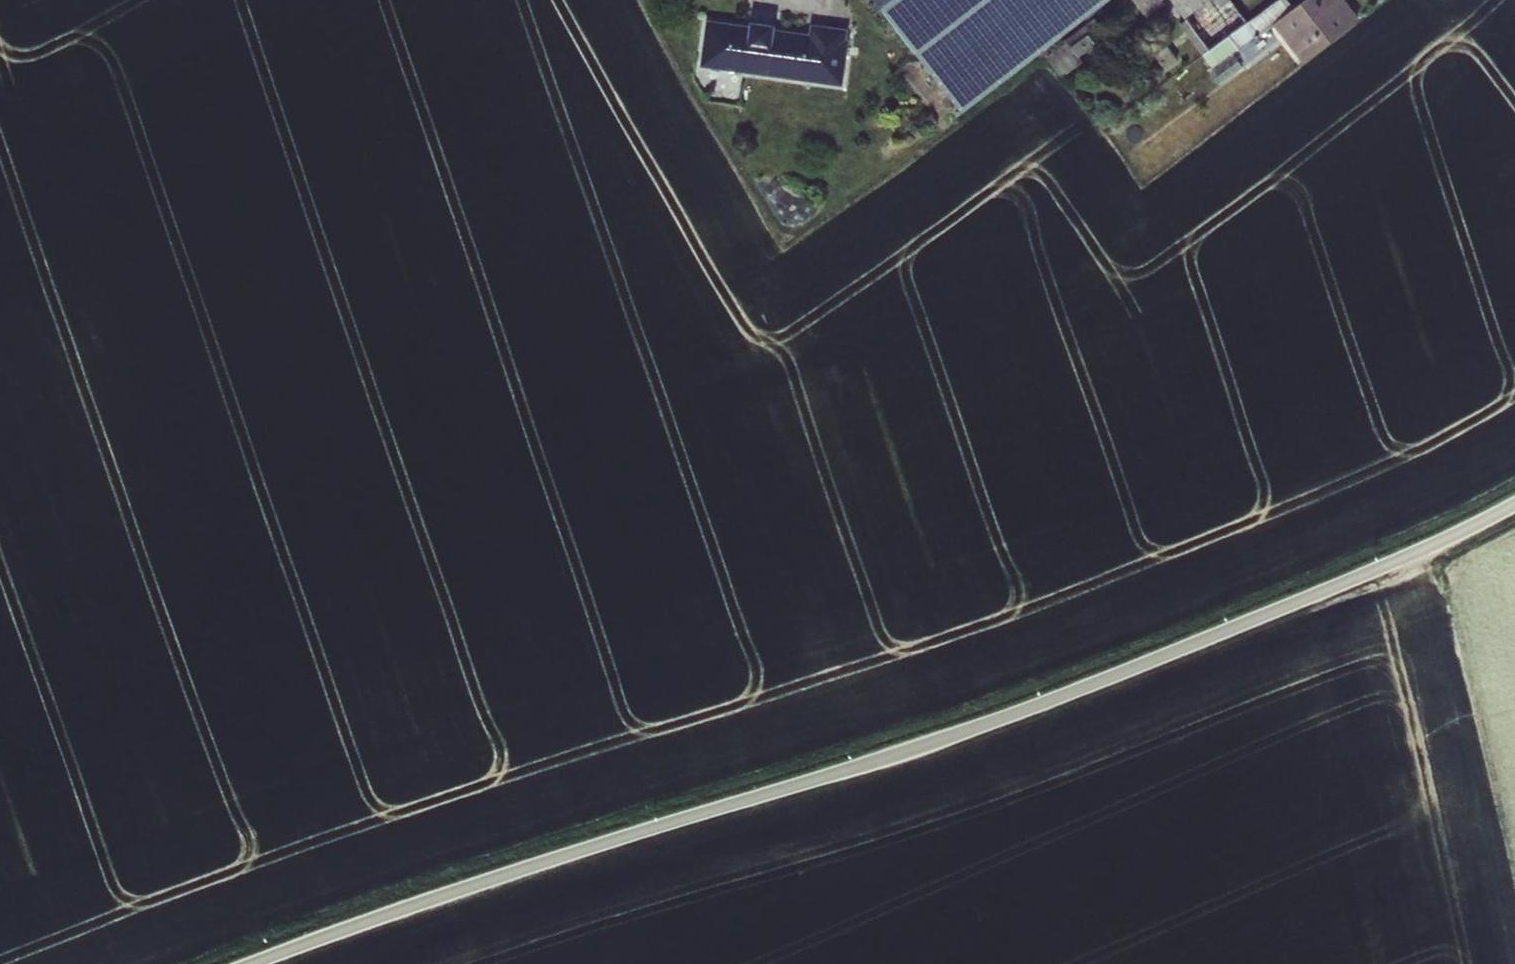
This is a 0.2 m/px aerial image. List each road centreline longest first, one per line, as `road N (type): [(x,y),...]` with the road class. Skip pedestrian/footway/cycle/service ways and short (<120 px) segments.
road 1 (unclassified): [(252,963),(451,892),(1025,711),(1398,561),(1514,504)]

